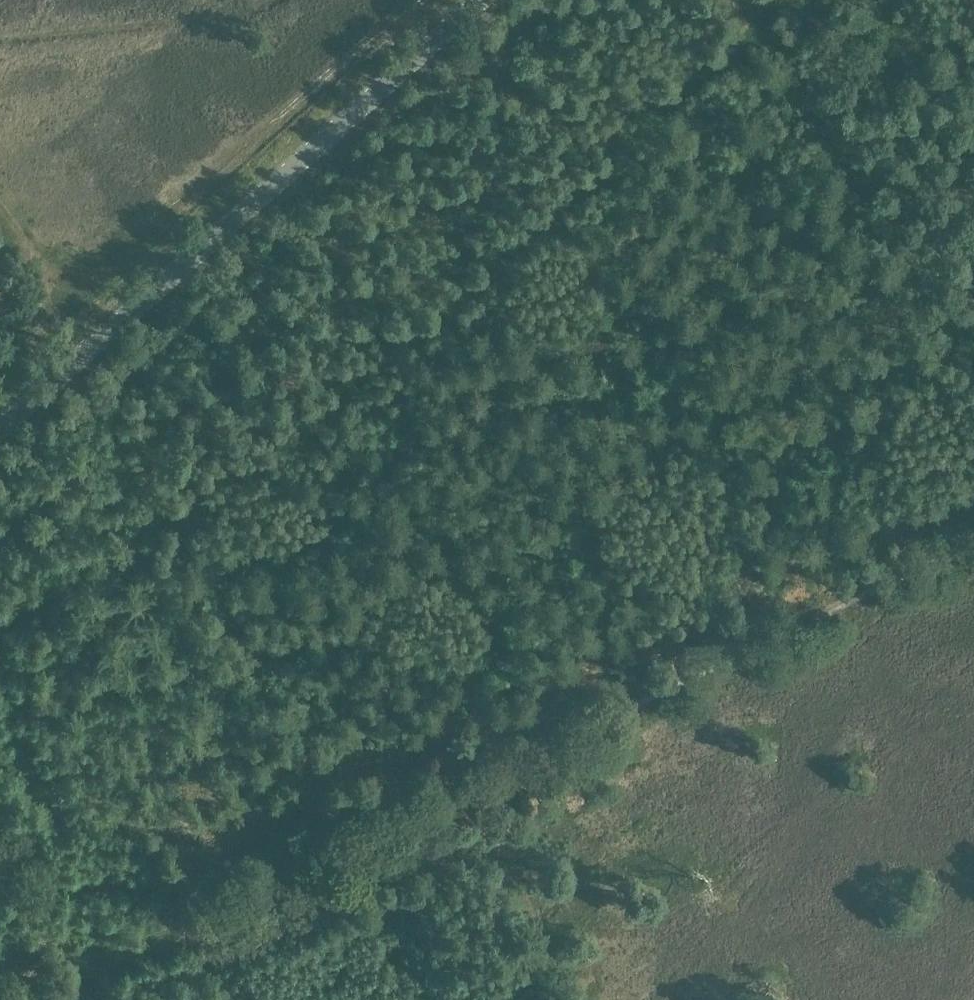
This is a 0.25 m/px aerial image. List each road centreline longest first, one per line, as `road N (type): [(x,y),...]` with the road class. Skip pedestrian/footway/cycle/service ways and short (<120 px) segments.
road 1 (track): [(973,545),(17,999)]
road 2 (tertiary): [(0,430),(482,0)]
road 3 (track): [(417,0),(100,273),(53,277),(0,218)]

